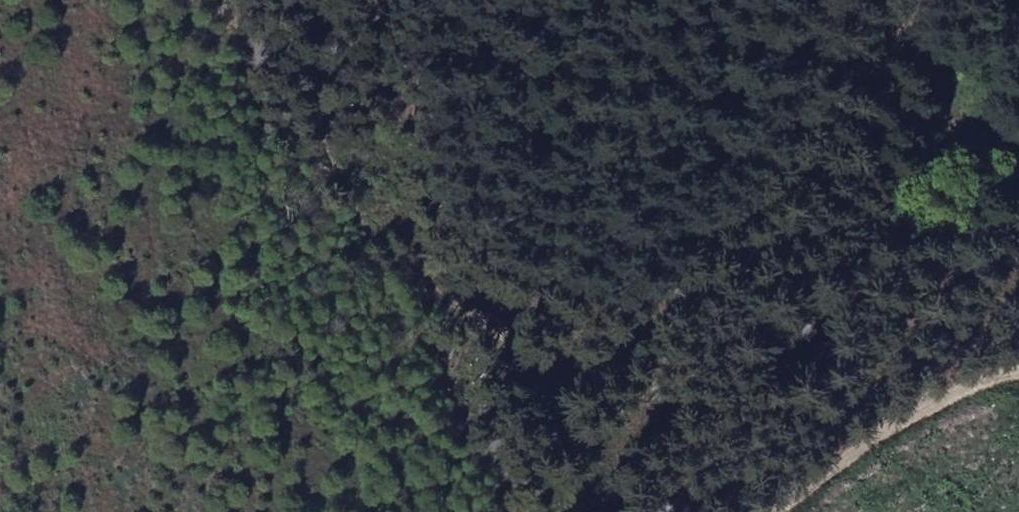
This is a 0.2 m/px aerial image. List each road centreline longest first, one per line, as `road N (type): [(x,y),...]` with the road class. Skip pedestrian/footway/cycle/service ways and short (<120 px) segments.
road 1 (track): [(1018,390),(788,511)]
road 2 (track): [(925,0),(916,39),(1018,179)]

